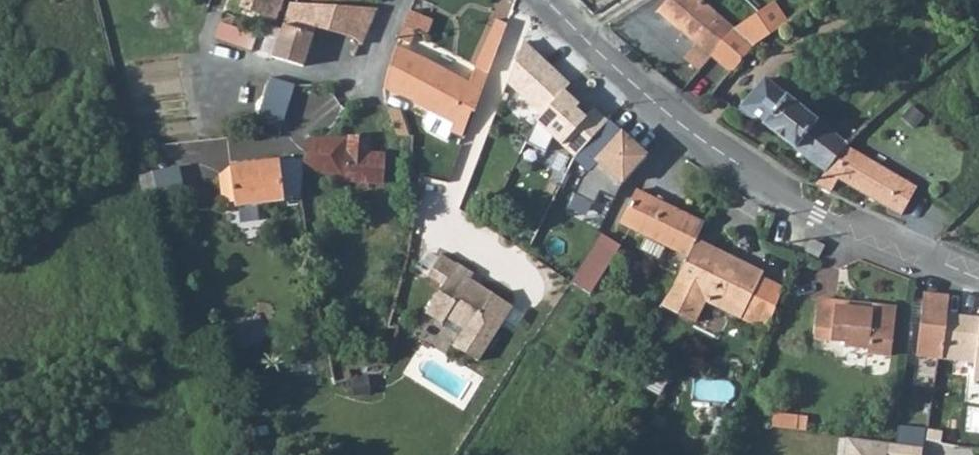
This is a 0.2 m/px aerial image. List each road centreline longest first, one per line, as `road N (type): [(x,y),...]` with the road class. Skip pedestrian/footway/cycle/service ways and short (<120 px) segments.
road 1 (residential): [(541,0),(661,112),(787,196),(978,281)]

